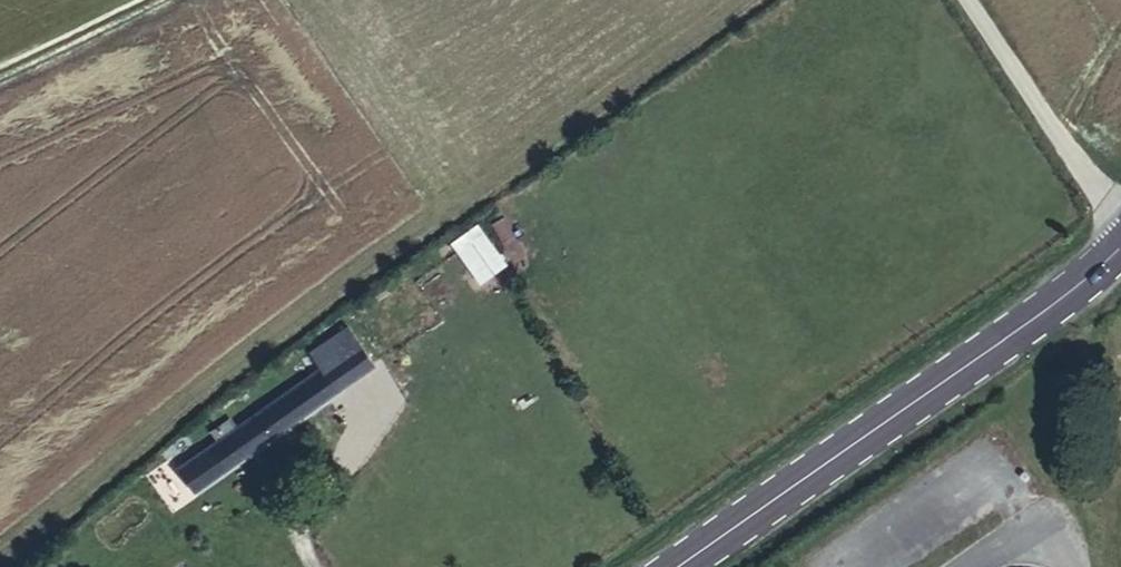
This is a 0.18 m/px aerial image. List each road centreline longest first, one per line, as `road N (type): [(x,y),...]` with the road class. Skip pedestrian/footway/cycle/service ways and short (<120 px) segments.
road 1 (primary): [(691,566),(985,361),(1120,246)]
road 2 (unclassified): [(1120,202),(1065,151),(962,0)]

